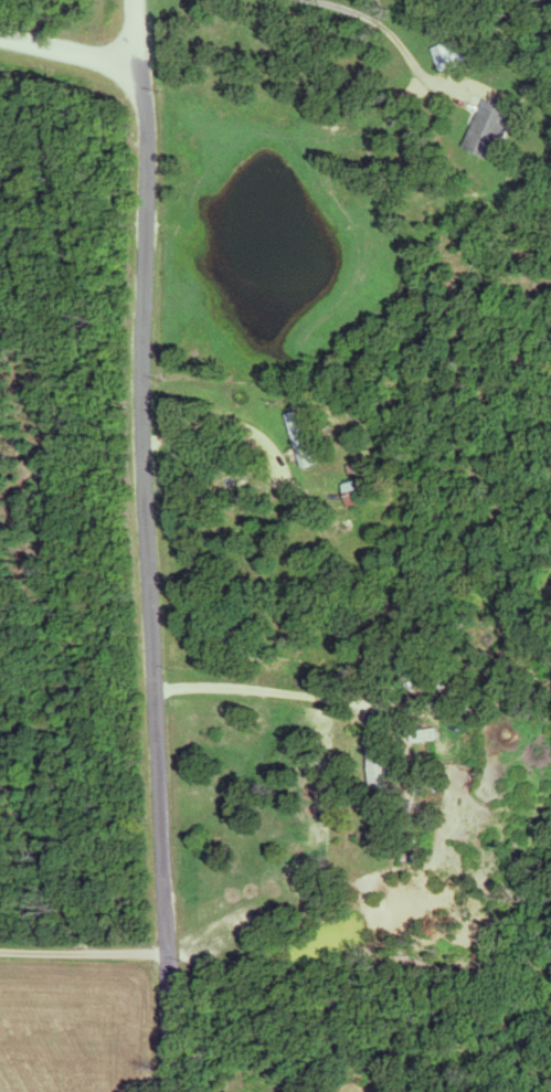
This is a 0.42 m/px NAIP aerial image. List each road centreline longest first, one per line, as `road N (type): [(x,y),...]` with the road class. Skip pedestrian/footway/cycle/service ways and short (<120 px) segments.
road 1 (residential): [(168,1091),(140,443),(145,105),(136,0)]
road 2 (residential): [(155,690),(283,695),(341,707),(354,720),(345,893)]
road 3 (residential): [(138,59),(0,38)]

